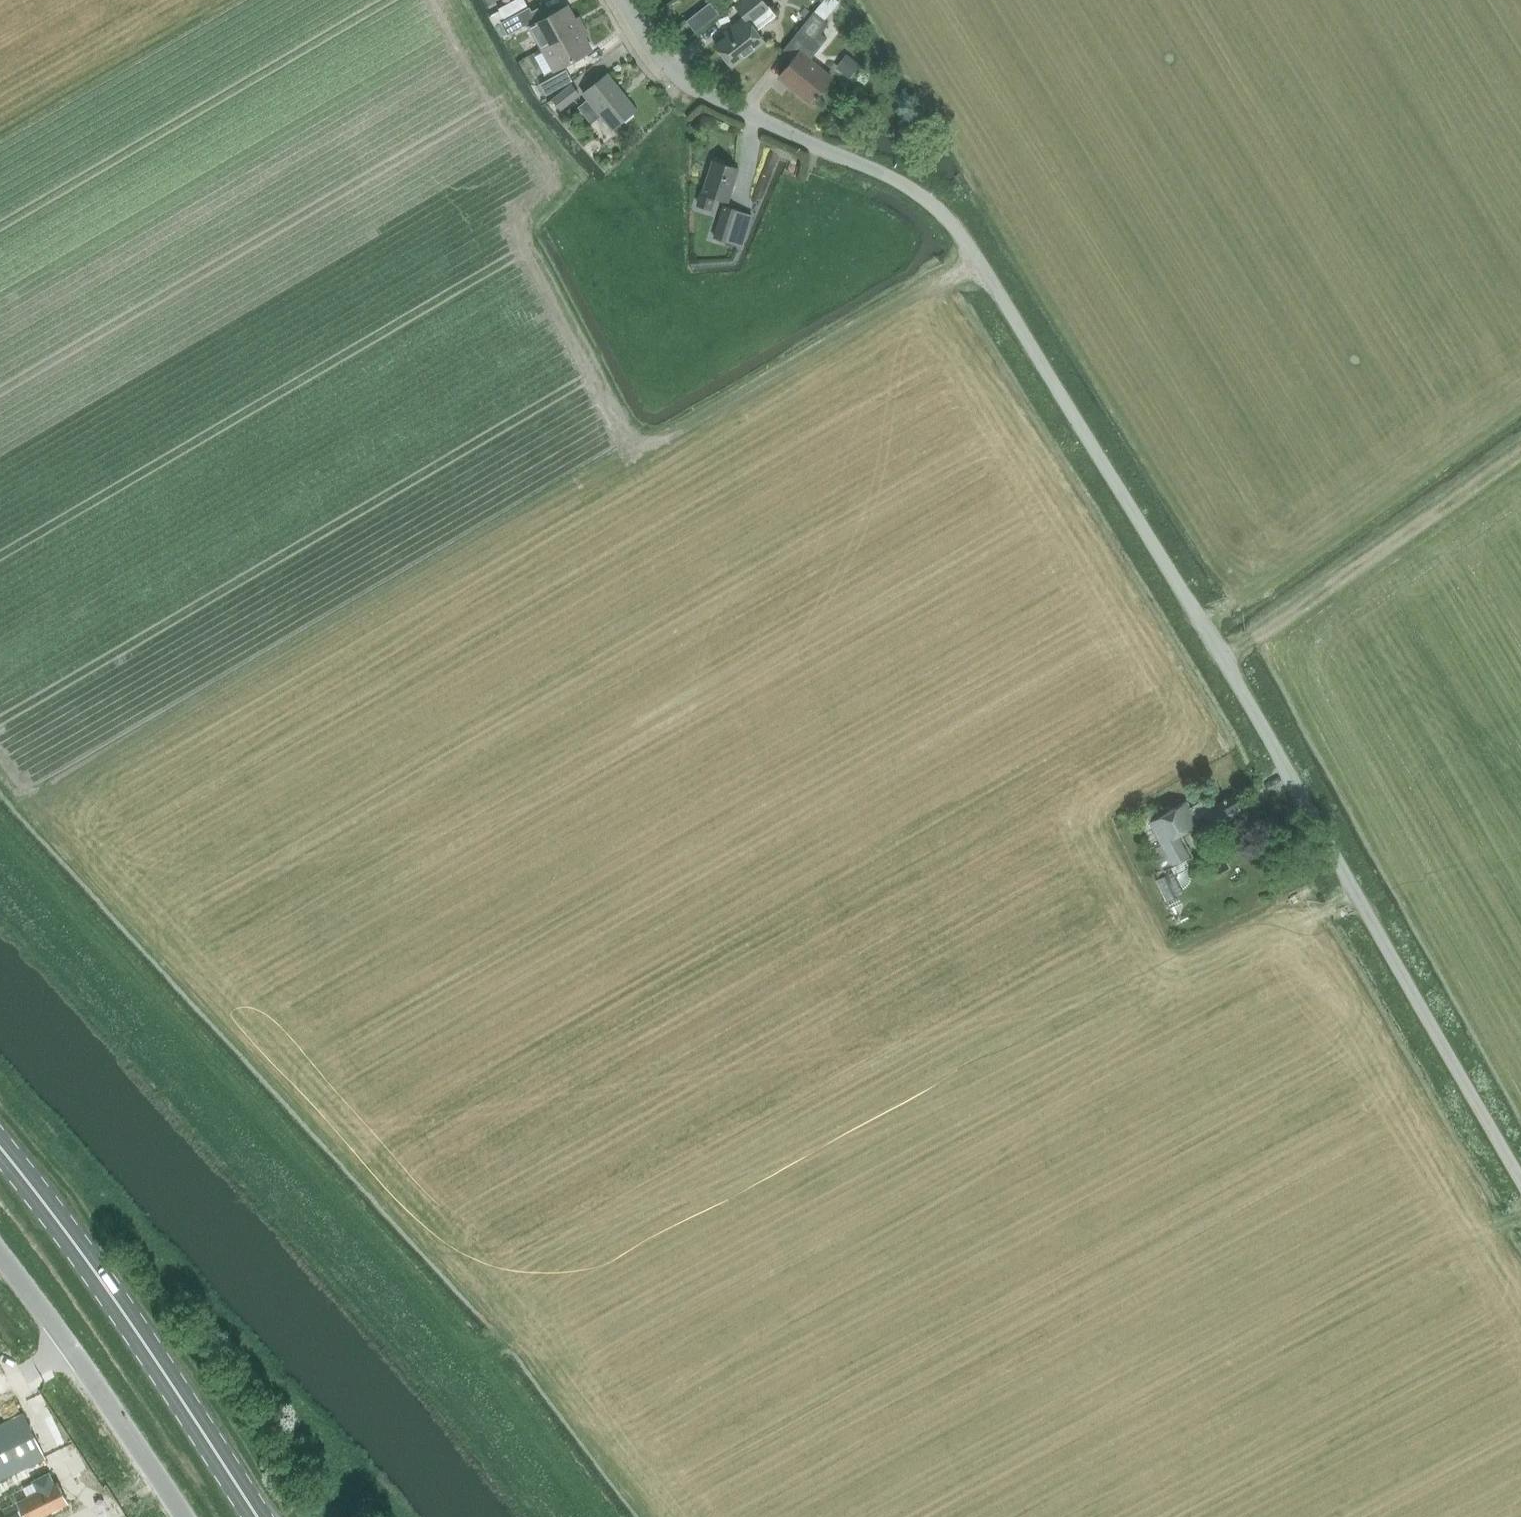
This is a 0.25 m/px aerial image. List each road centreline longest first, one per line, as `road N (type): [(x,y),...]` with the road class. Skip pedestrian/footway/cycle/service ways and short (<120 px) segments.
road 1 (unclassified): [(1520,1182),(1226,663),(942,212),(889,177),(691,95),(655,70),(620,0)]
road 2 (primary): [(258,1516),(0,1147)]
road 3 (unclassified): [(0,1254),(182,1516)]

